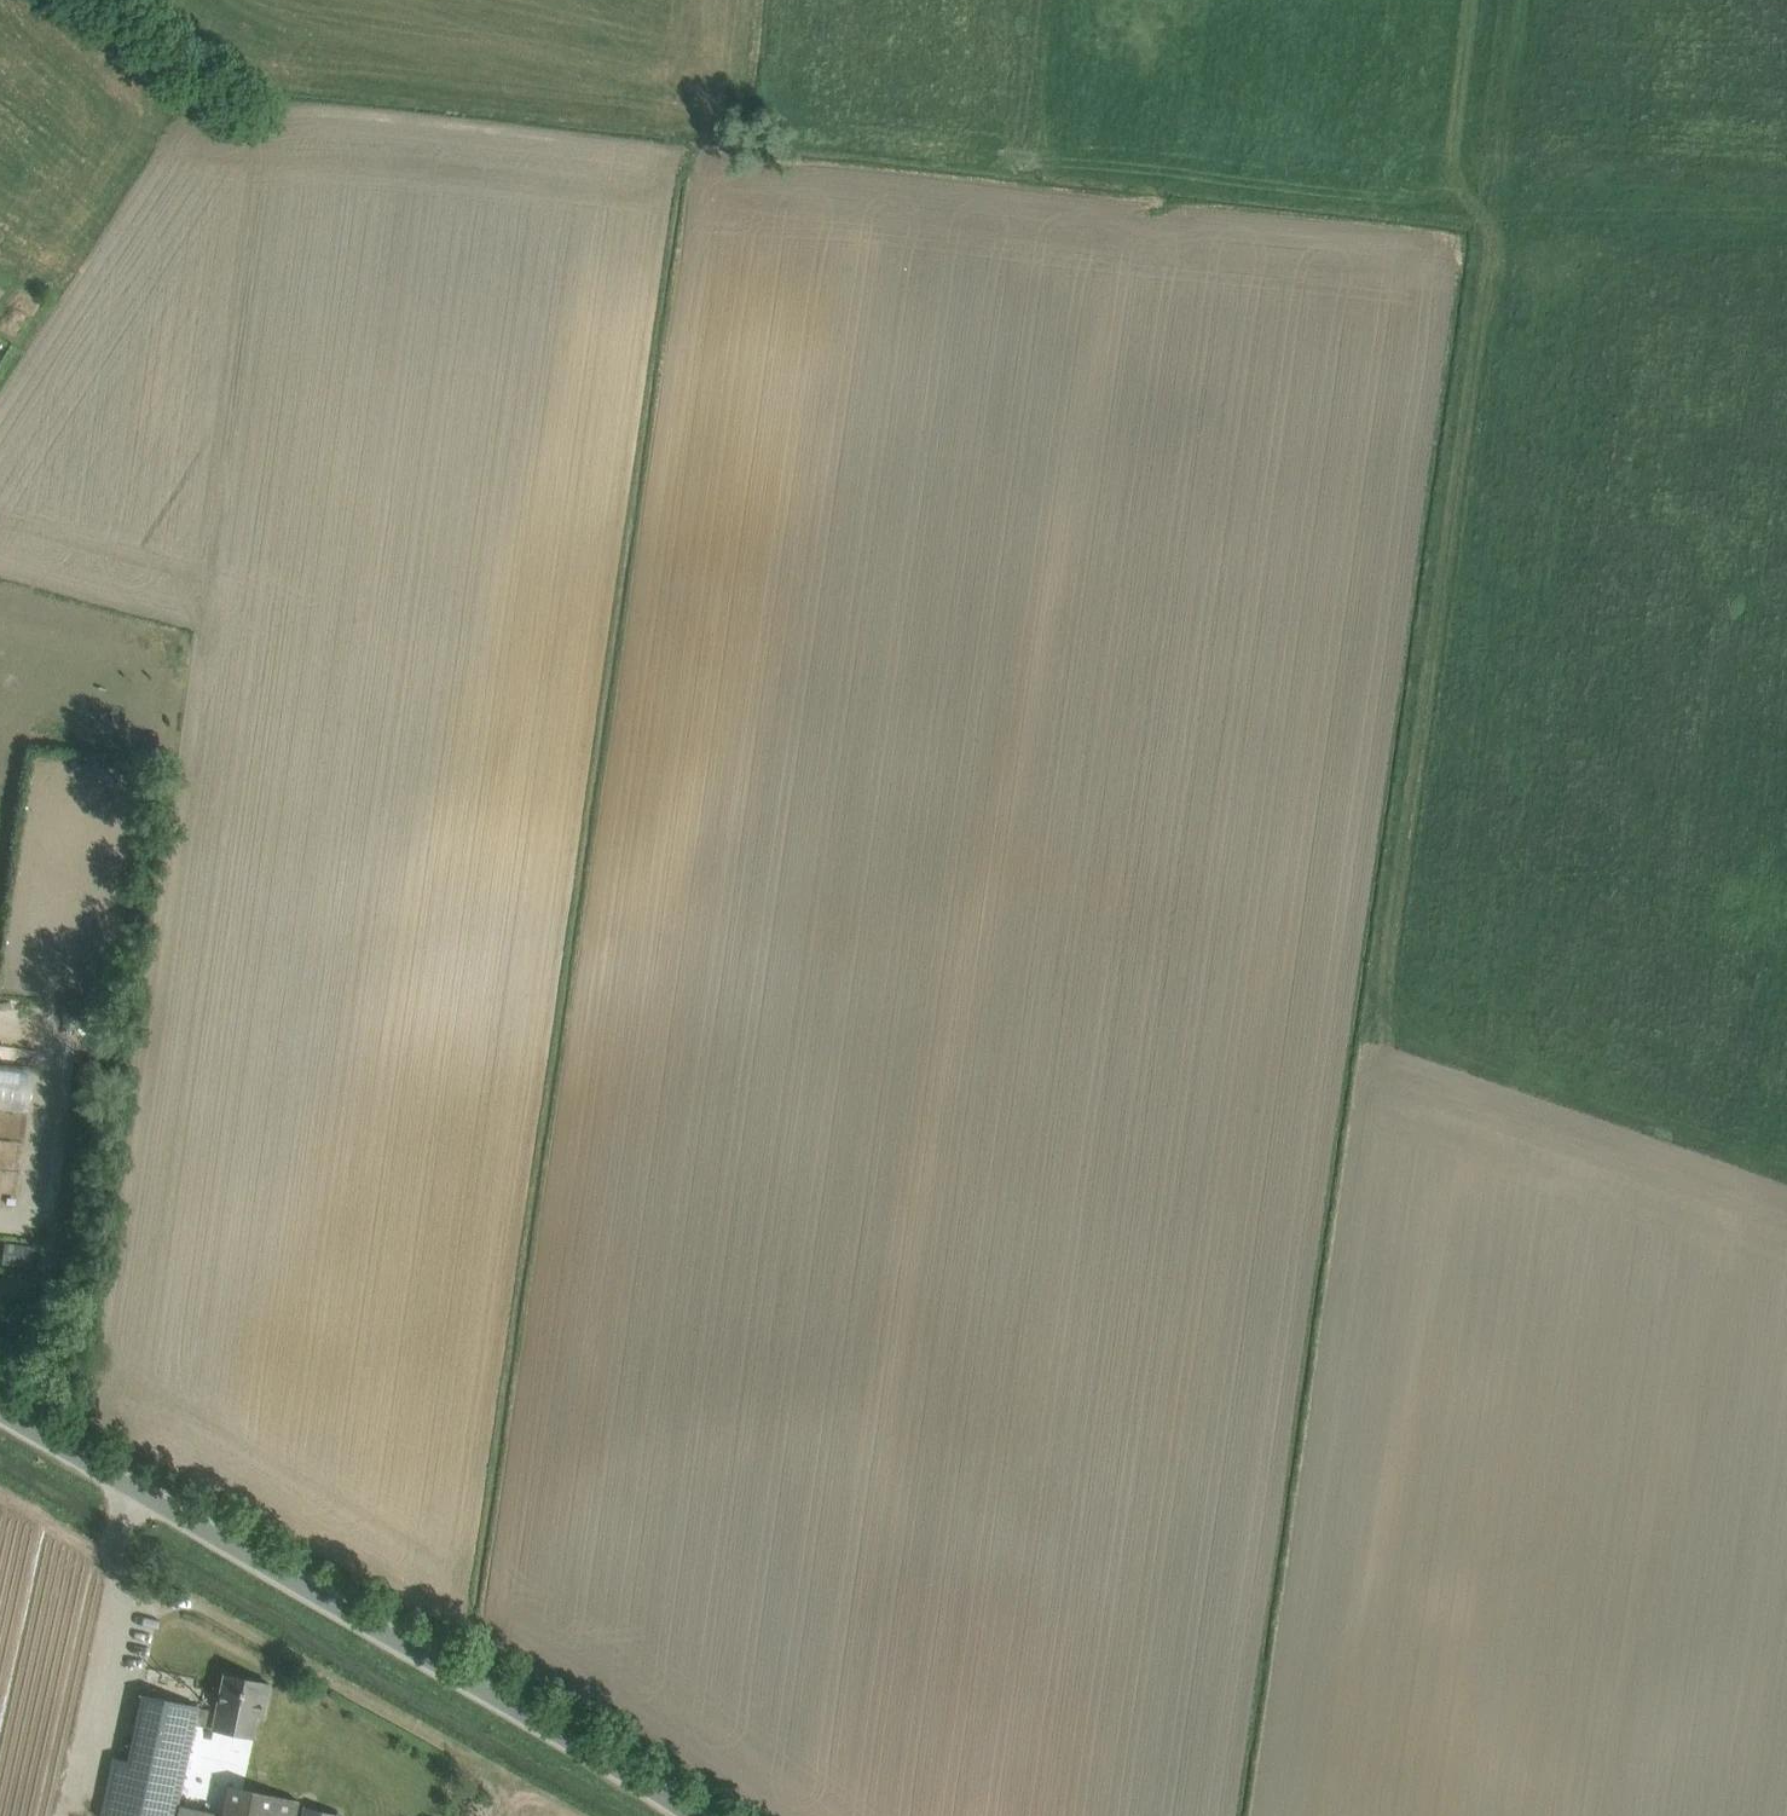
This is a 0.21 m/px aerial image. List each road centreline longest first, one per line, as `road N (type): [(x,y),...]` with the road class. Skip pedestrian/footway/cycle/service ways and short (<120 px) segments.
road 1 (unclassified): [(691,1815),(0,1412)]

